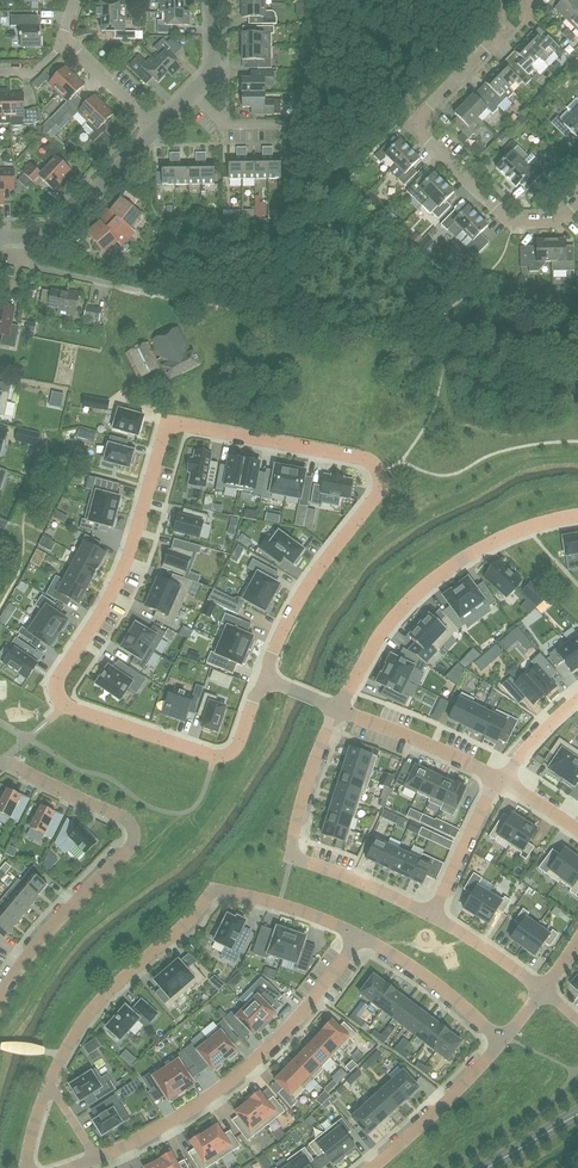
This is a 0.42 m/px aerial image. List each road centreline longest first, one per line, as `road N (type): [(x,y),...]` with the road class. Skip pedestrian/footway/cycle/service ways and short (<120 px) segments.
road 1 (residential): [(264,677),(301,595),(377,494),(377,468),(360,457),(182,422),(164,438),(132,554),(57,691),(72,709),(214,755)]
road 2 (residential): [(361,936),(280,903),(214,888),(93,1008),(49,1082)]
road 3 (residential): [(0,763),(126,818),(134,831),(131,846),(33,949),(0,1000)]
road 4 (residential): [(577,202),(559,221),(509,221),(427,141),(426,115),(497,36),(496,0)]
road 5 (residential): [(361,936),(297,1019),(225,1088),(96,1159)]
road 6 (residential): [(577,516),(504,536),(446,570),(389,624),(338,707)]
road 7 (residential): [(433,916),(291,855),(306,783),(338,707)]
road 8 (residential): [(15,237),(28,267),(243,310)]
road 9 (residential): [(372,1167),(506,1037)]
road 10 (unclassified): [(15,237),(54,232),(155,128)]
road 11 (residential): [(506,1037),(361,936)]
road 12 (residential): [(338,707),(498,777)]
road 13 (residential): [(433,916),(498,777)]
road 14 (residential): [(544,989),(433,916)]
road 15 (residential): [(155,128),(64,43)]

